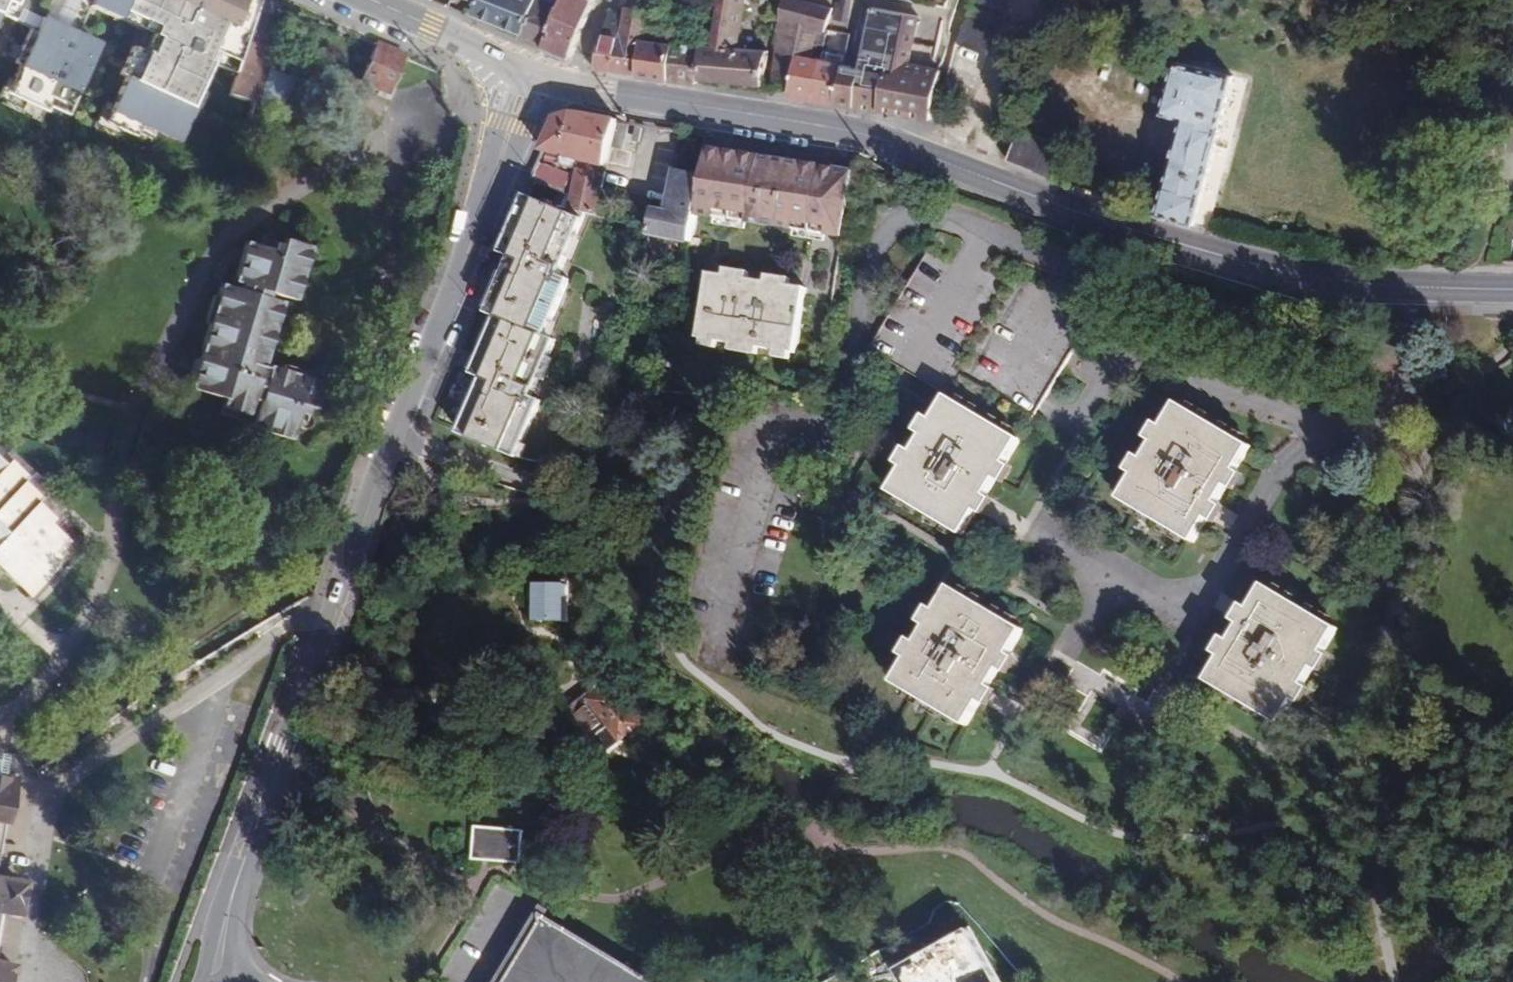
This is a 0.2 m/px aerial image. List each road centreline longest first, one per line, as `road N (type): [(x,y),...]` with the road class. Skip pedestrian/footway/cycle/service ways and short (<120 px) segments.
road 1 (tertiary): [(273,781),(385,447),(468,258),(534,70)]
road 2 (residential): [(1297,432),(1190,377),(1154,369),(1100,386),(1035,512),(1204,609)]
road 3 (primary): [(956,168),(1147,235),(1332,283),(1428,289)]
road 4 (primary): [(573,84),(862,136),(956,168)]
road 5 (residential): [(1428,289),(1381,418),(1359,434),(1297,432)]
road 6 (tertiary): [(273,781),(212,981)]
road 7 (residential): [(1204,609),(1297,432)]
road 8 (residential): [(1026,0),(956,168)]
road 9 (primary): [(379,0),(534,70)]

